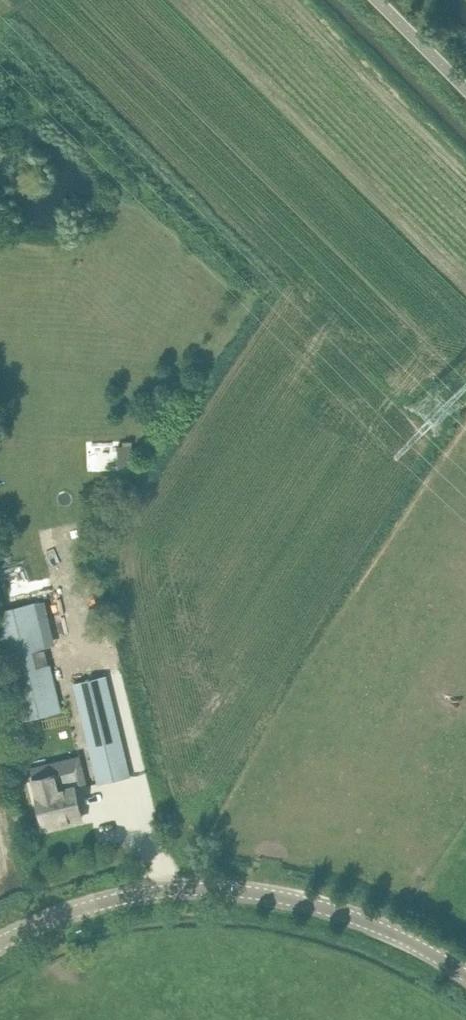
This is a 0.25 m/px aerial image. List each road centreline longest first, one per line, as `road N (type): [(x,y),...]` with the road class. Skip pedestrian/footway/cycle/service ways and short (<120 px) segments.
road 1 (tertiary): [(465,969),(421,940),(301,896),(242,888),(161,887),(0,941)]

